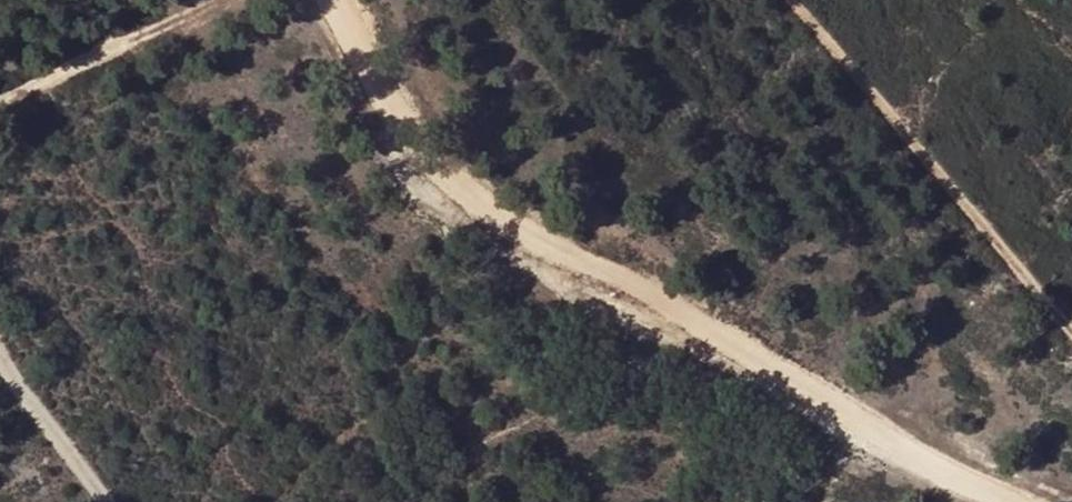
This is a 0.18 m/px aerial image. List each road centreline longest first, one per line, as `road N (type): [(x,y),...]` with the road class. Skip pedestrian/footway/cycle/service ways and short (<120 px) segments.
road 1 (track): [(324,0),(413,176),(469,217),(705,325),(935,463),(1017,501)]
road 2 (track): [(800,0),(1071,333)]
road 3 (track): [(0,109),(219,0)]
road 4 (track): [(0,354),(108,501)]

